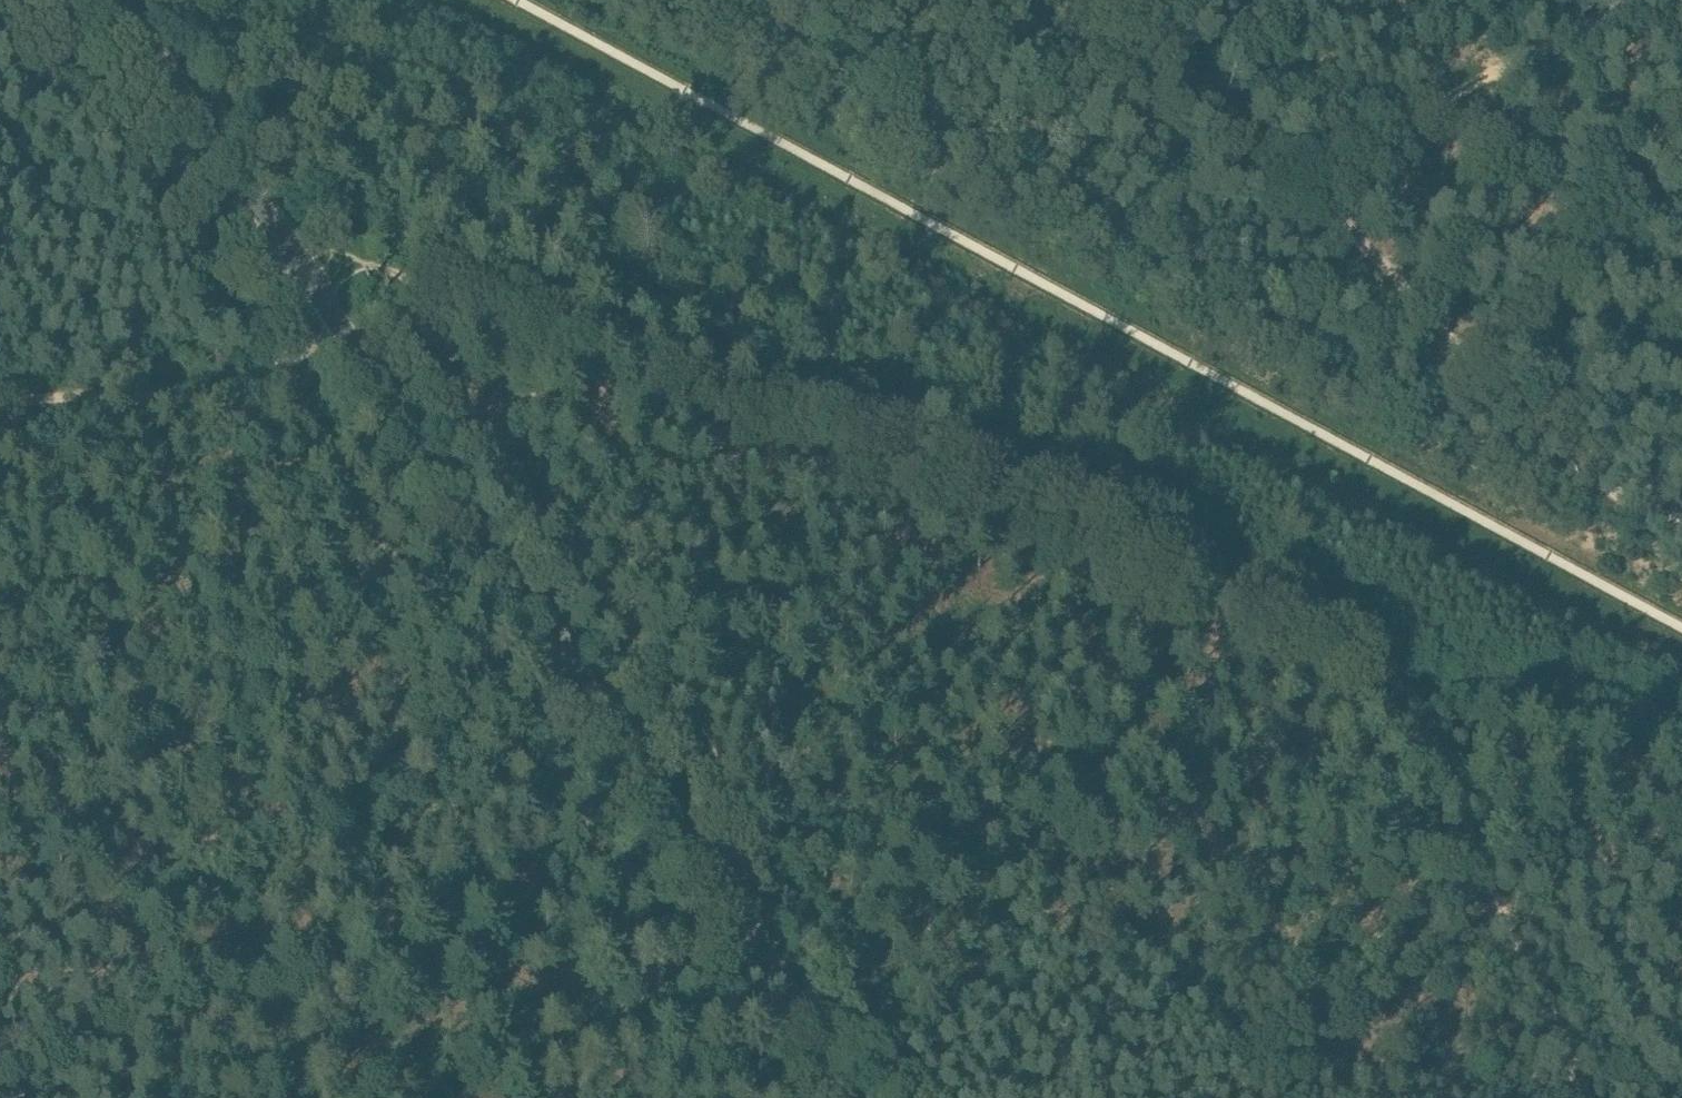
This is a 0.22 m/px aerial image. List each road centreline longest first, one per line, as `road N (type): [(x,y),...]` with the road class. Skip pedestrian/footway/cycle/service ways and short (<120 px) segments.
road 1 (secondary): [(866,1097),(120,0)]
road 2 (track): [(0,381),(214,377),(282,363),(330,336)]

